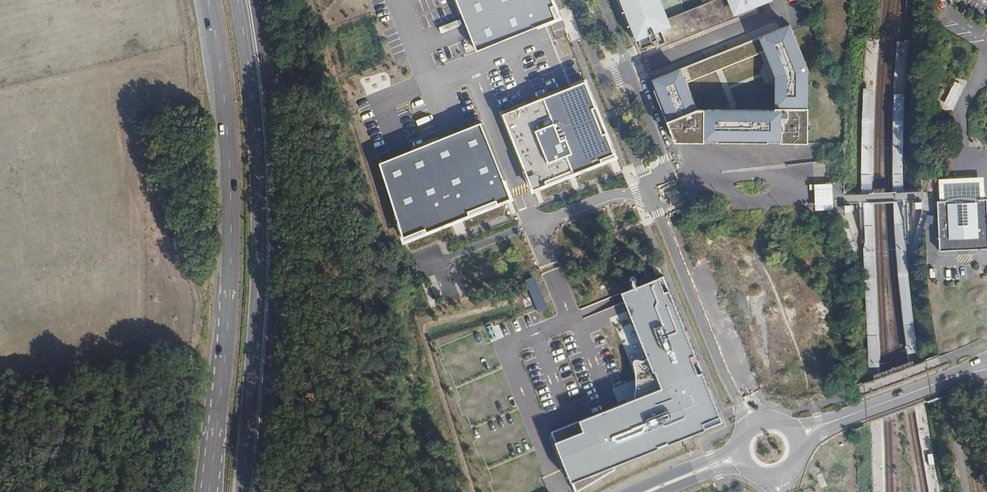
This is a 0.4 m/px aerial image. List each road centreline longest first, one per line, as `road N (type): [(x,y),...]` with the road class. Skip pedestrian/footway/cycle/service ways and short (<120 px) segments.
road 1 (primary): [(208,0),(224,99),(231,229),(209,491)]
road 2 (primary): [(242,491),(260,200),(238,0)]
road 3 (residential): [(646,183),(745,432)]
road 4 (residential): [(646,183),(671,173),(630,71)]
road 5 (secondary): [(944,379),(820,426)]

